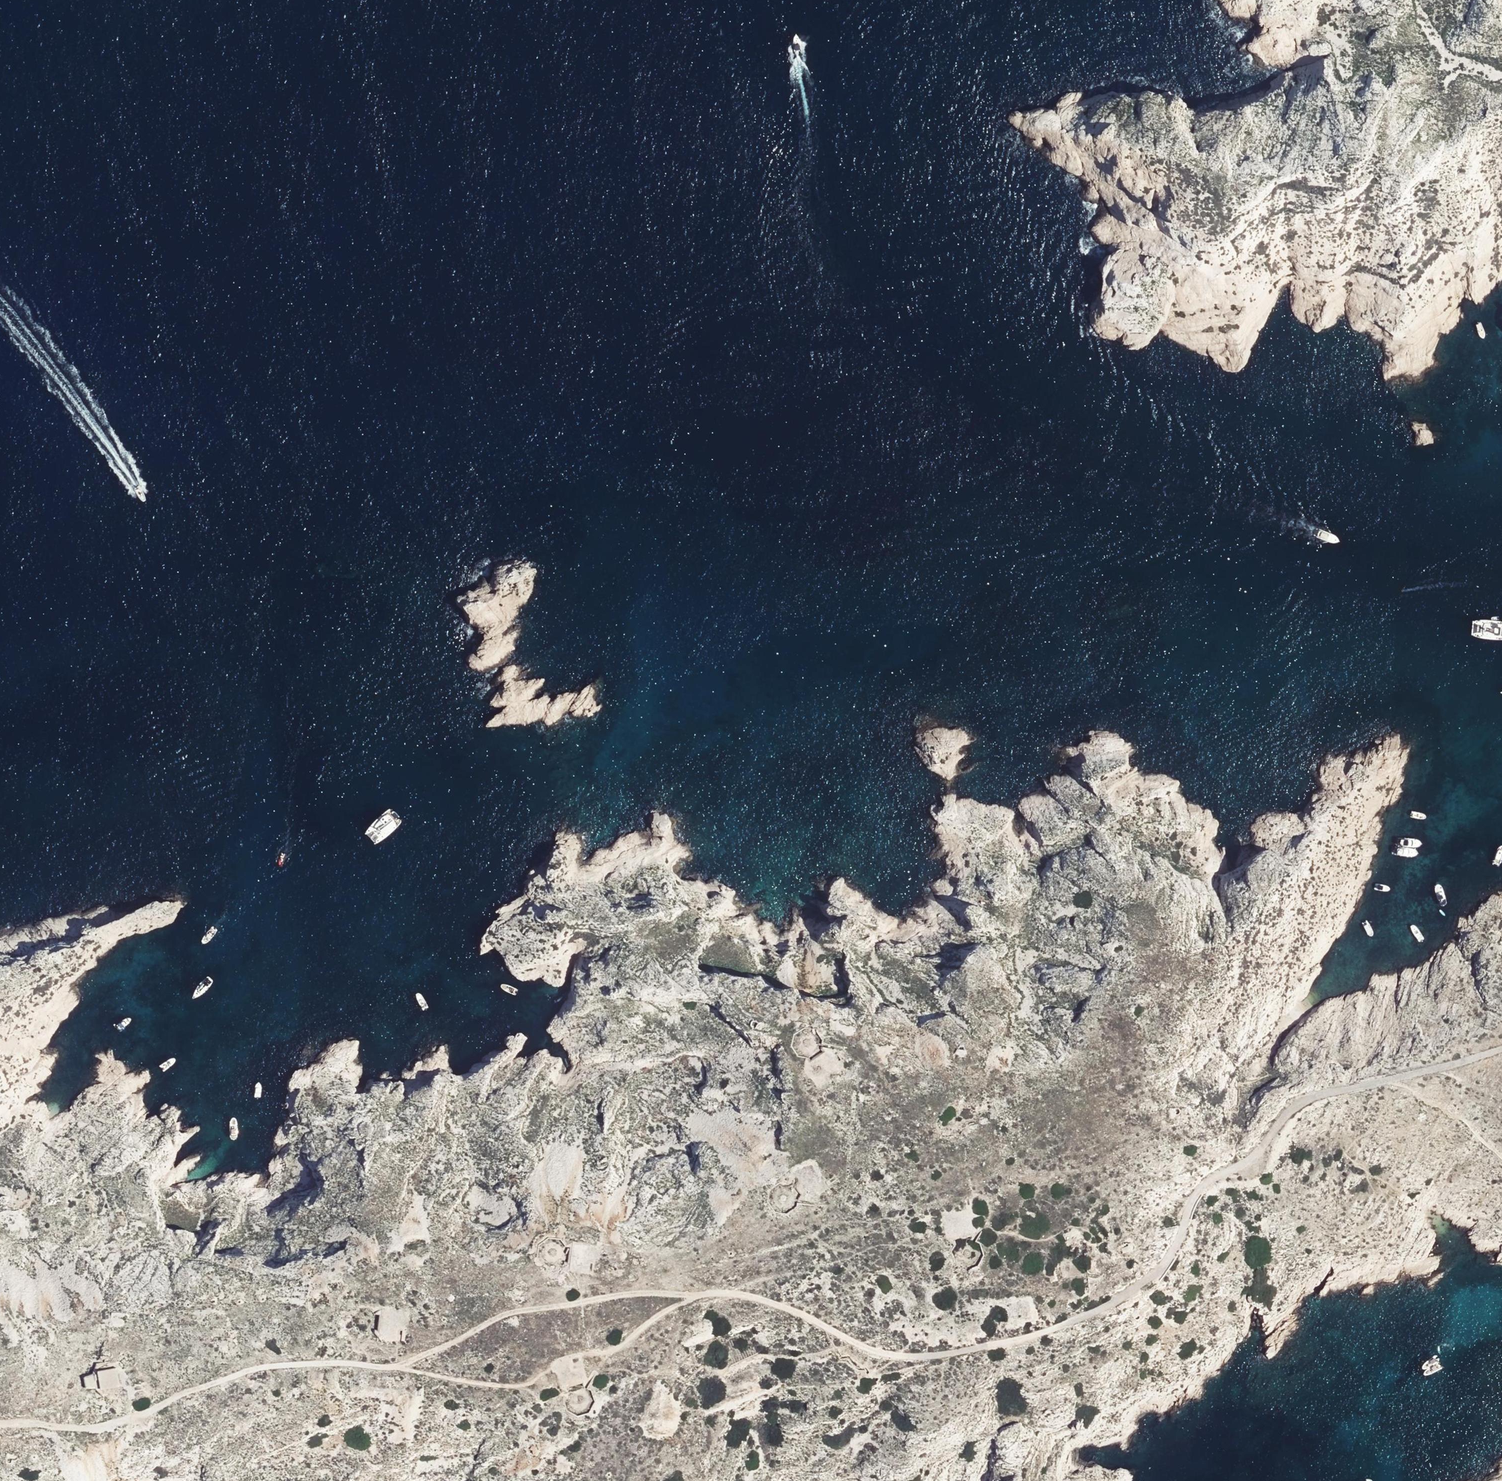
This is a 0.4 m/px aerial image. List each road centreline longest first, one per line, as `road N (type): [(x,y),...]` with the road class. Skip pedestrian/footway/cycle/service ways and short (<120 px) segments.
road 1 (track): [(1501,1048),(1302,1102),(1248,1161),(1200,1190),(1152,1277),(1046,1330),(989,1345),(891,1356),(753,1298),(644,1292),(503,1315),(398,1367),(265,1366),(117,1423),(0,1424)]
road 2 (track): [(398,1367),(525,1384),(566,1356),(620,1344),(663,1310),(705,1292)]

